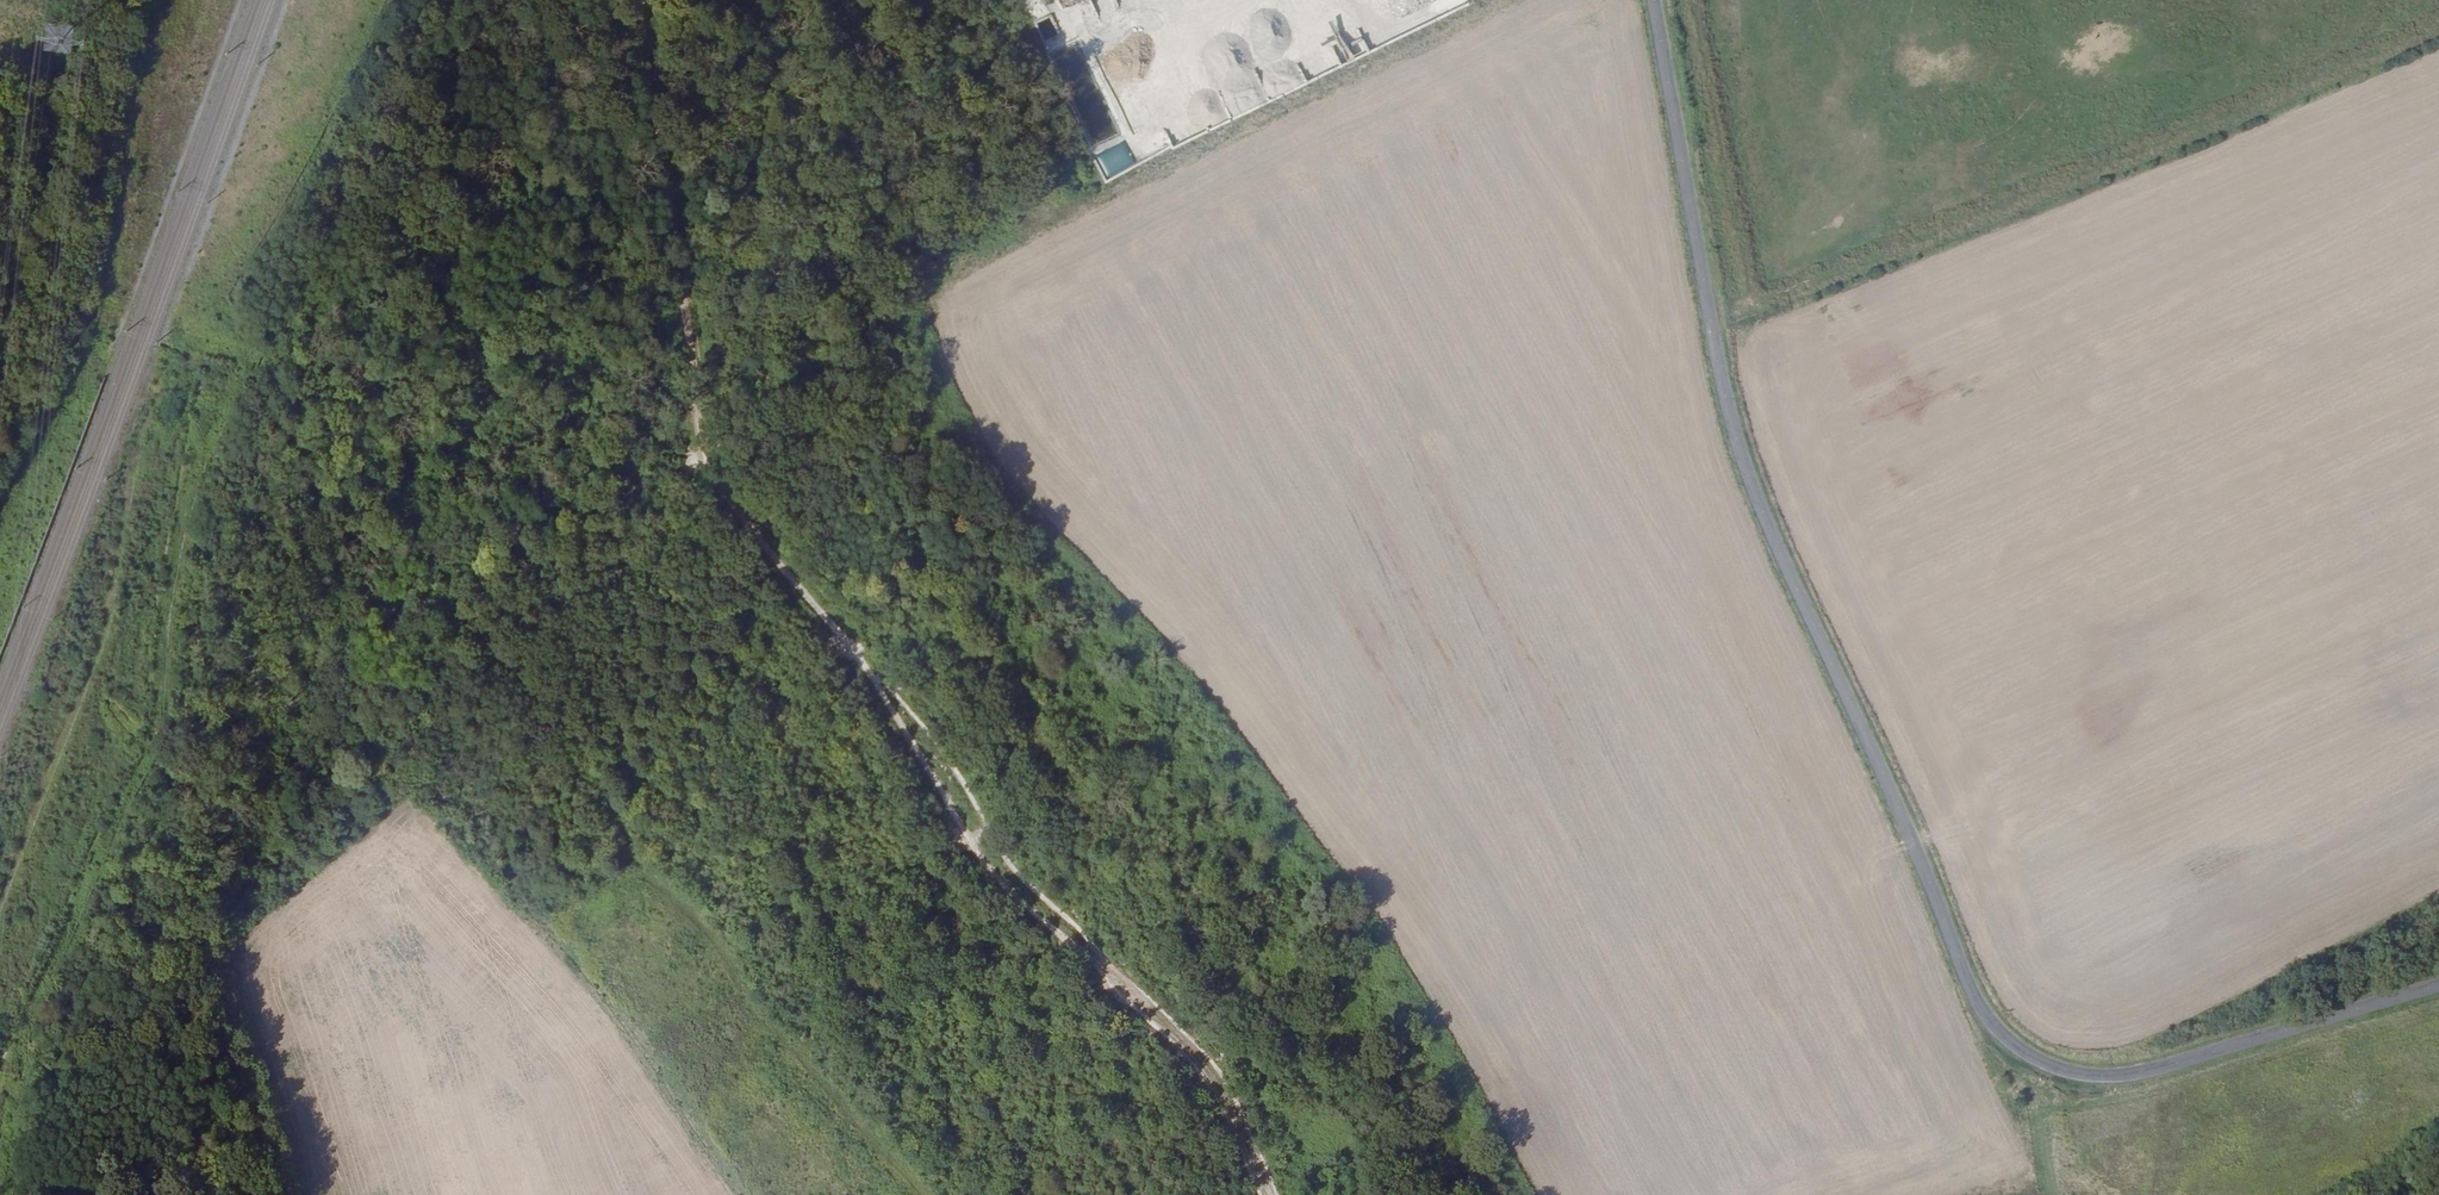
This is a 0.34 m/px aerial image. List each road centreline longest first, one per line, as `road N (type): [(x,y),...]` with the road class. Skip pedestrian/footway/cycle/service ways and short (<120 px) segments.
road 1 (tertiary): [(1658,0),(1725,396),(1744,463),(1996,1028),(2058,1070),(2140,1074),(2438,986)]
road 2 (track): [(619,998),(752,1194)]
road 3 (track): [(338,139),(389,0)]

